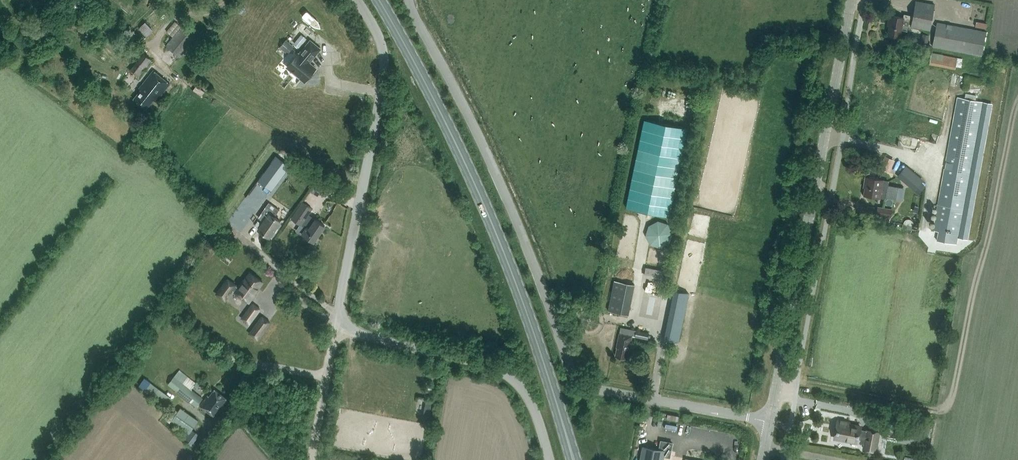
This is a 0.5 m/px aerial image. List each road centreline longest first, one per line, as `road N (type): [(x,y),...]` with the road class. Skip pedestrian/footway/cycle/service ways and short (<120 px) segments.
road 1 (unclassified): [(770,422),(599,390),(570,374),(515,218),(409,0)]
road 2 (unclassified): [(550,459),(532,404),(512,378),(336,326),(385,74),(350,0)]
road 3 (primary): [(568,442),(485,206),(379,0)]
road 4 (tertiary): [(770,422),(847,0)]
road 5 (track): [(310,459),(336,326)]

